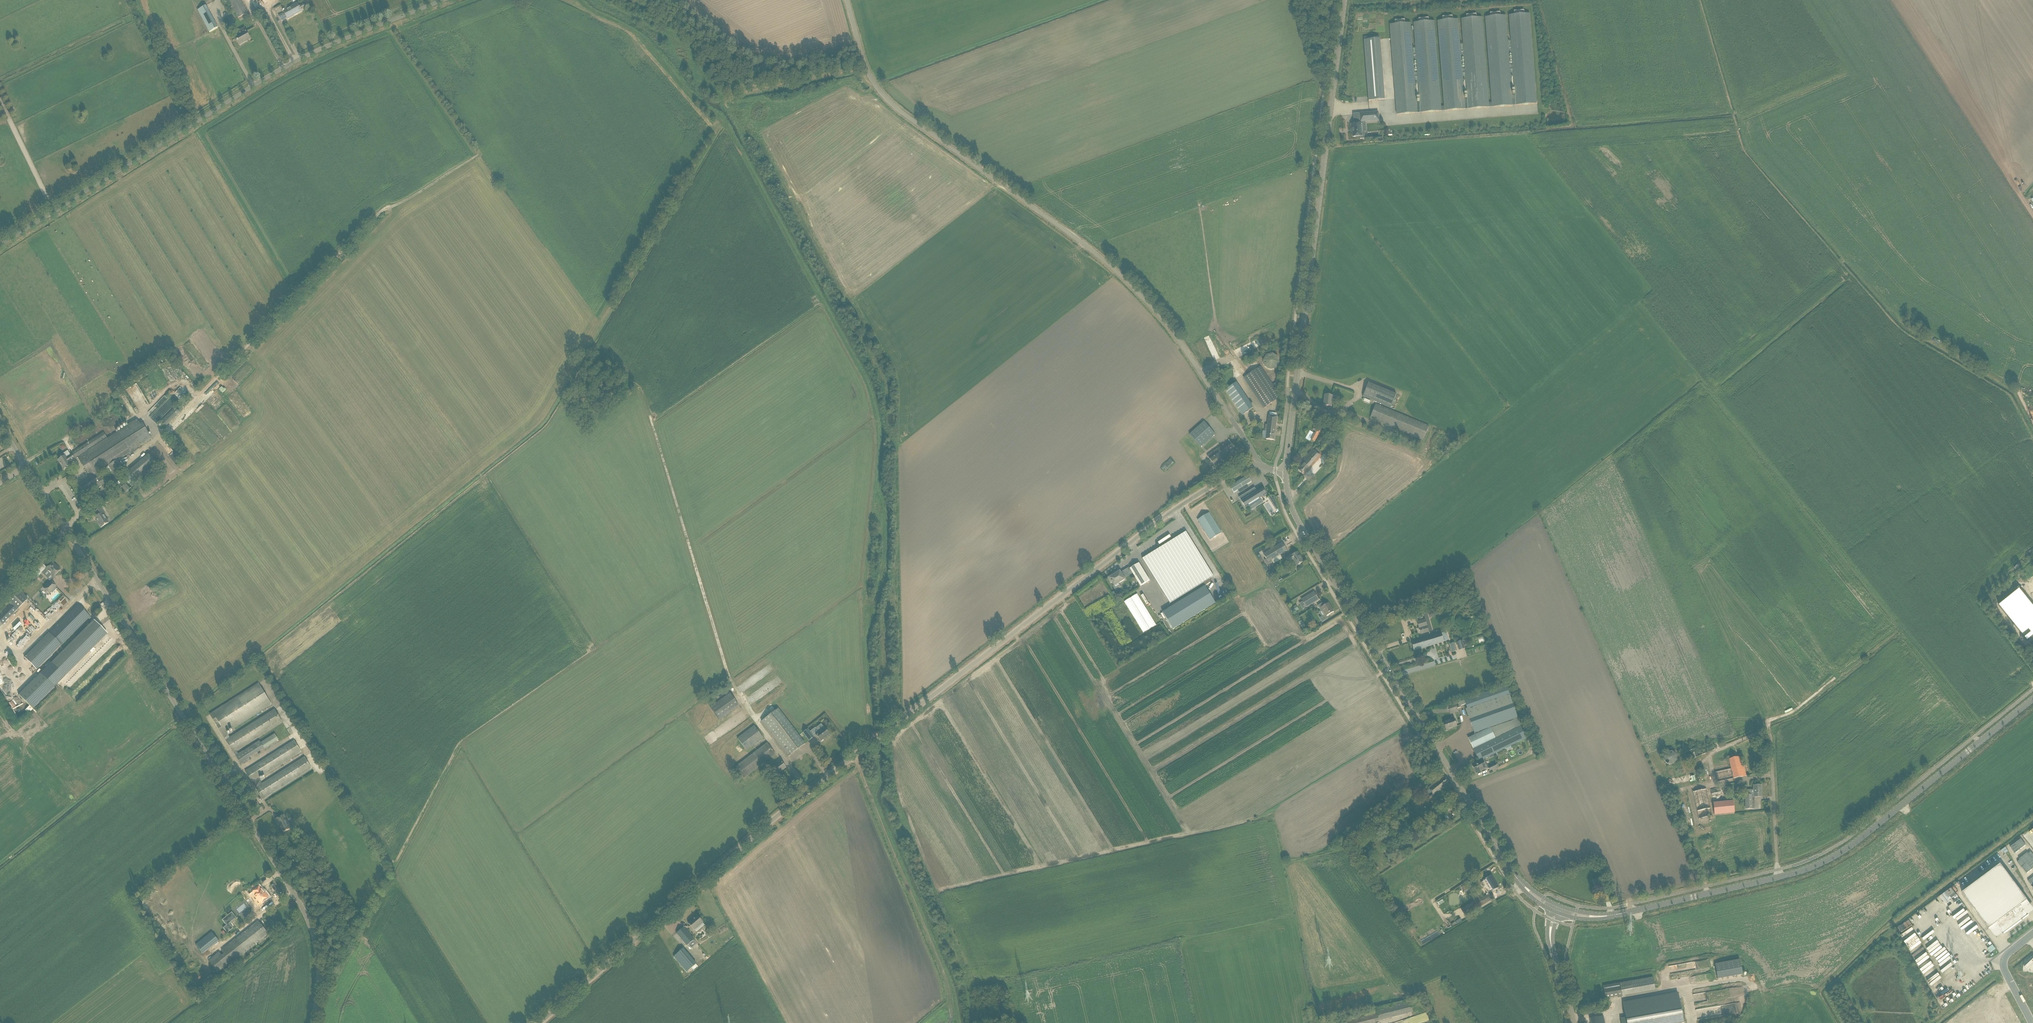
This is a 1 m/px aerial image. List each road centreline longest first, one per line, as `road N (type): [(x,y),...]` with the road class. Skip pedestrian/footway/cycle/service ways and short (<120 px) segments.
road 1 (unclassified): [(541,1022),(805,794),(1180,505),(1255,459)]
road 2 (unclassified): [(313,1022),(319,963),(302,906),(0,426)]
road 3 (unclassified): [(1255,459),(1183,347),(1126,281),(884,96),(862,58),(847,0)]
road 4 (unclassified): [(0,247),(288,66),(443,0)]
road 5 (tertiary): [(1285,472),(1344,0)]
road 6 (tertiary): [(1519,882),(1296,520),(1285,472)]
road 7 (tertiary): [(1778,878),(1863,838),(2032,699)]
road 8 (tertiary): [(1609,916),(1778,878)]
road 9 (residential): [(1778,878),(1770,731)]

